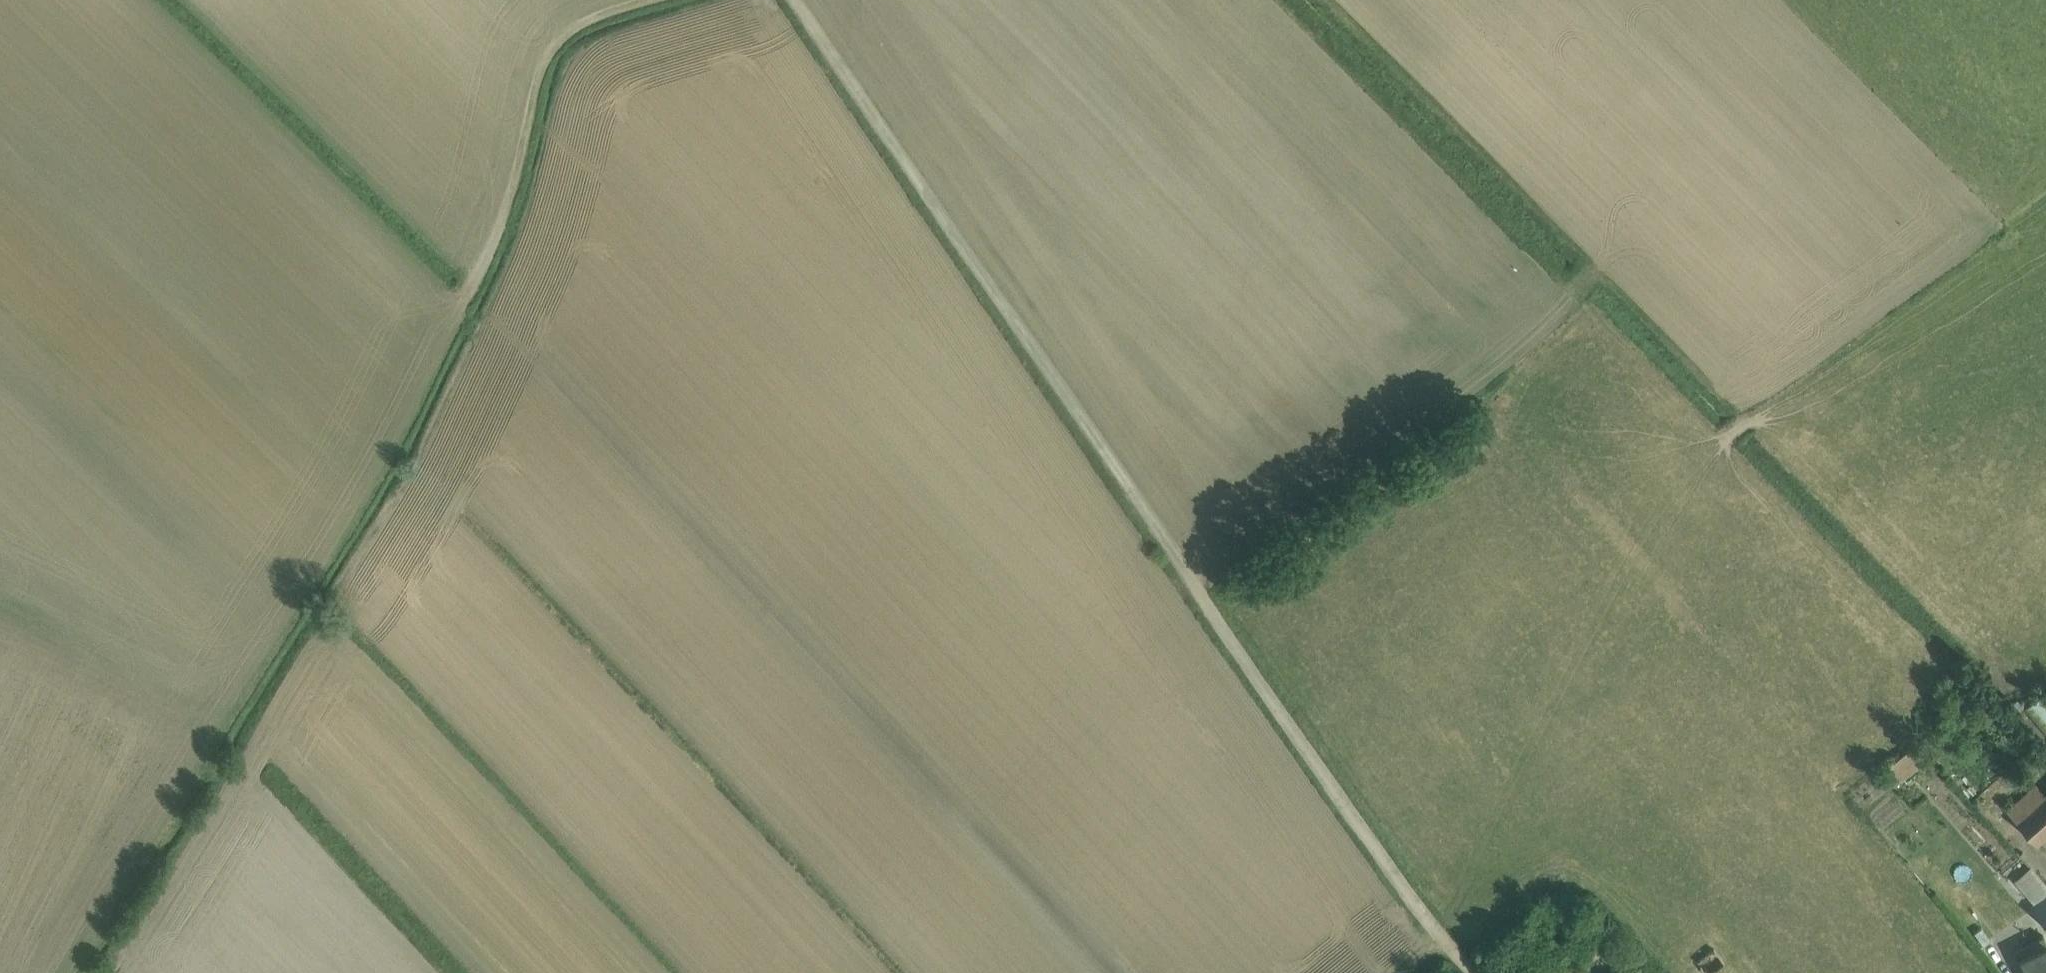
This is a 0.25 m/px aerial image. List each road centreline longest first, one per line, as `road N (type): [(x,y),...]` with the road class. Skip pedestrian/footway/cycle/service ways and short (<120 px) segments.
road 1 (track): [(792,0),(1355,821),(1474,972)]

